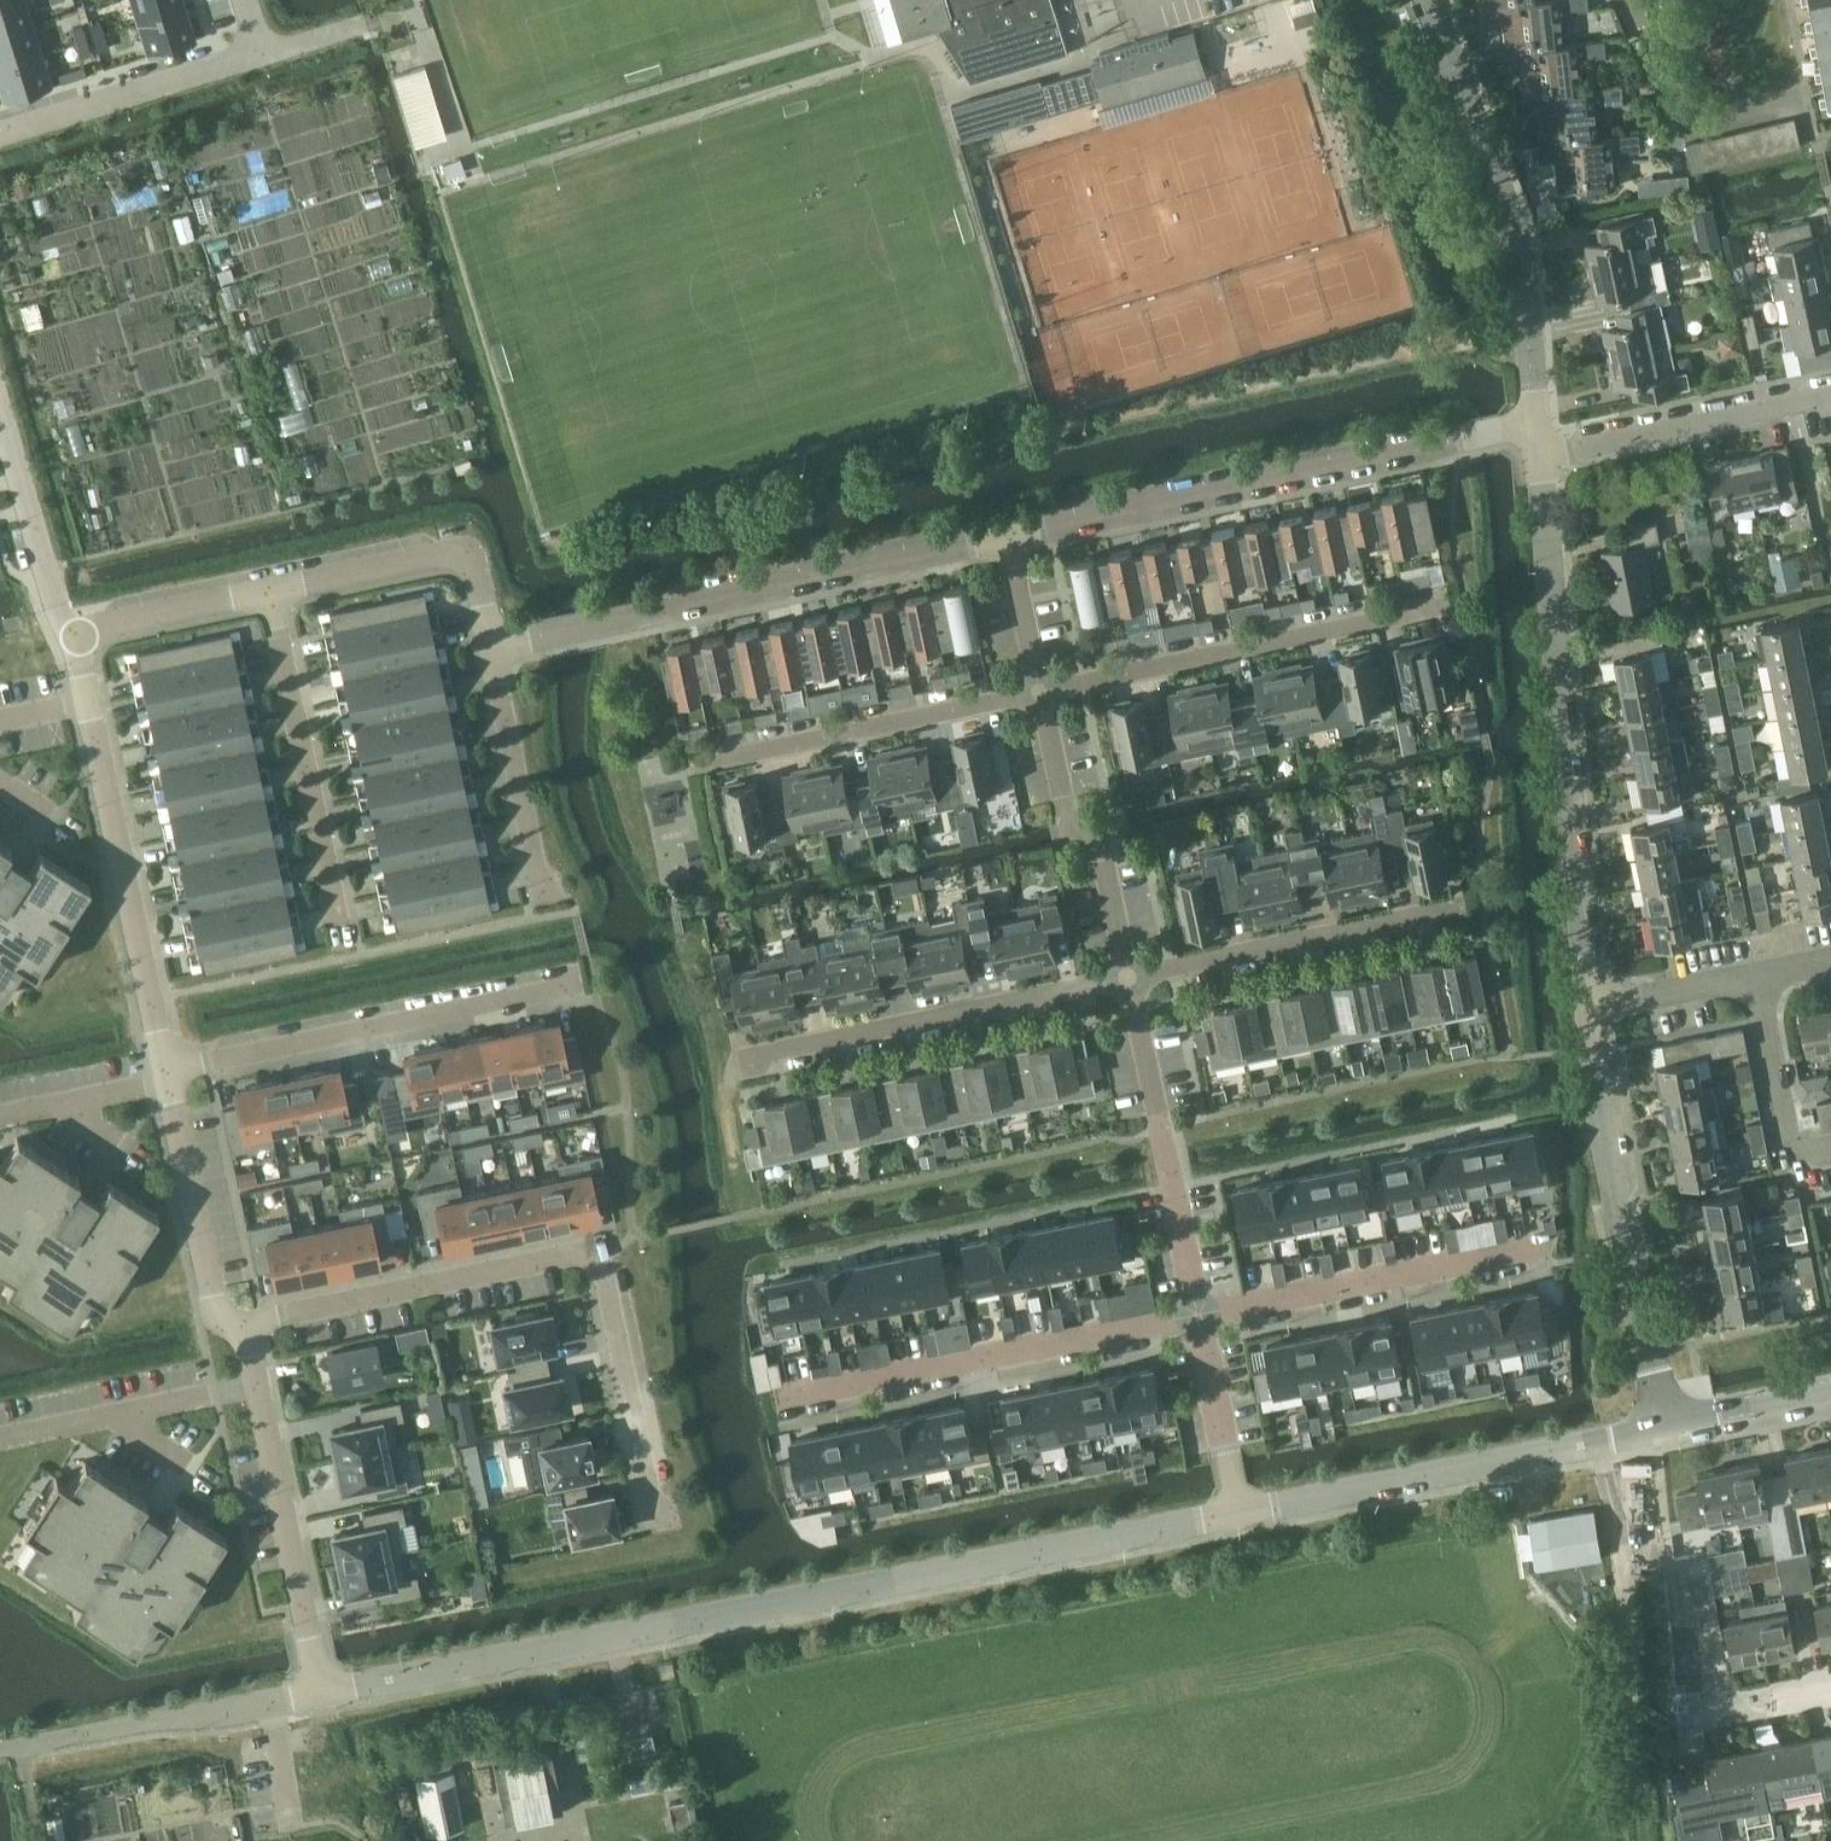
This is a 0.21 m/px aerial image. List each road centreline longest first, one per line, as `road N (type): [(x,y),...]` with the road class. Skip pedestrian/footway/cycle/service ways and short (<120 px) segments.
road 1 (unclassified): [(319,1696),(1238,1515)]
road 2 (residential): [(246,1325),(598,1250),(657,1528)]
road 3 (tertiary): [(1588,1008),(1537,457)]
road 4 (residential): [(1007,537),(1534,424)]
road 5 (residential): [(75,632),(166,1069)]
road 6 (unclassified): [(1238,1515),(1672,1427)]
road 7 (tertiary): [(1534,424),(1519,246),(1433,0)]
road 8 (unclassified): [(166,1069),(592,979)]
road 9 (residential): [(1041,692),(1464,602)]
road 10 (residential): [(774,1400),(1195,1314)]
road 11 (tertiary): [(1672,1427),(1625,1246),(1588,1008)]
road 12 (residential): [(595,625),(1007,537)]
road 13 (track): [(1645,1840),(1638,1702),(1606,1440)]
road 14 (residential): [(1130,979),(738,1060)]
road 15 (residential): [(246,1325),(319,1696)]
road 16 (residential): [(269,592),(345,957)]
road 17 (residential): [(1486,904),(1130,979)]
road 18 (residential): [(1195,1314),(1552,1245)]
road 19 (residential): [(691,765),(1041,692)]
road 20 (residential): [(1130,979),(1195,1314)]
road 21 (residential): [(0,131),(262,51),(246,0)]
road 22 (unclassified): [(0,1754),(319,1696)]
road 23 (residential): [(1041,692),(1066,811),(1101,845),(1130,979)]
road 24 (residential): [(1537,457),(1830,391)]
road 25 (residential): [(488,644),(468,550),(269,592)]
road 26 (residential): [(166,1069),(219,1318),(246,1325)]
road 27 (residential): [(546,915),(488,644)]
road 28 (residential): [(1691,1569),(1709,1712),(1830,1689)]
road 29 (residential): [(1808,96),(1679,123),(1629,0)]
road 30 (residential): [(0,404),(46,572),(75,632)]
road 31 (residential): [(1757,974),(1792,1152),(1830,1145)]
road 32 (residential): [(1195,1314),(1238,1515)]
road 33 (residential): [(269,592),(75,632)]
road 34 (residential): [(1588,1008),(1757,974)]
road 35 (tertiary): [(1672,1427),(1830,1397)]
road 36 (residential): [(1007,537),(1041,692)]

